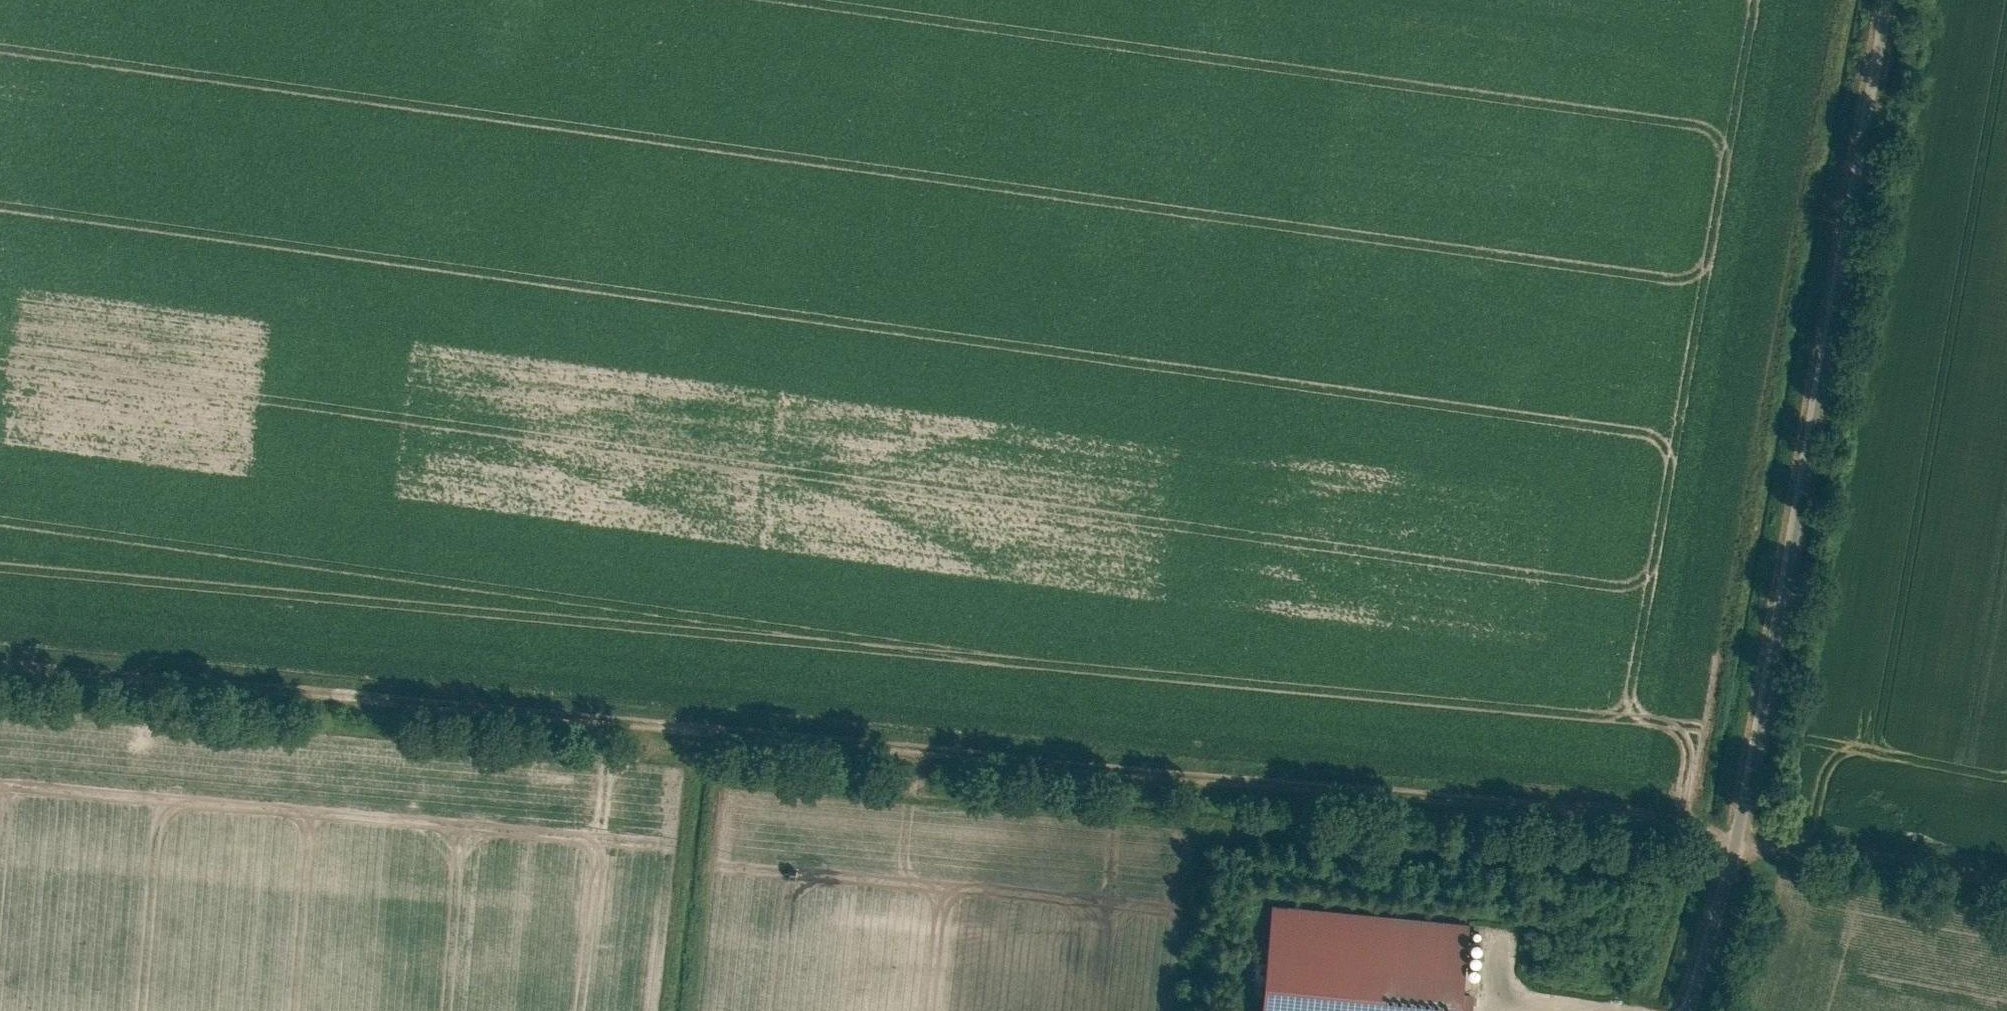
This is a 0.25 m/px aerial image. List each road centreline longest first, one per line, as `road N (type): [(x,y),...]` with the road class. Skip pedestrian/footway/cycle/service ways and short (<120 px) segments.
road 1 (track): [(0,669),(1738,834)]
road 2 (unclassified): [(1887,0),(1738,834),(1689,1010)]
road 3 (track): [(2006,883),(1738,834)]

